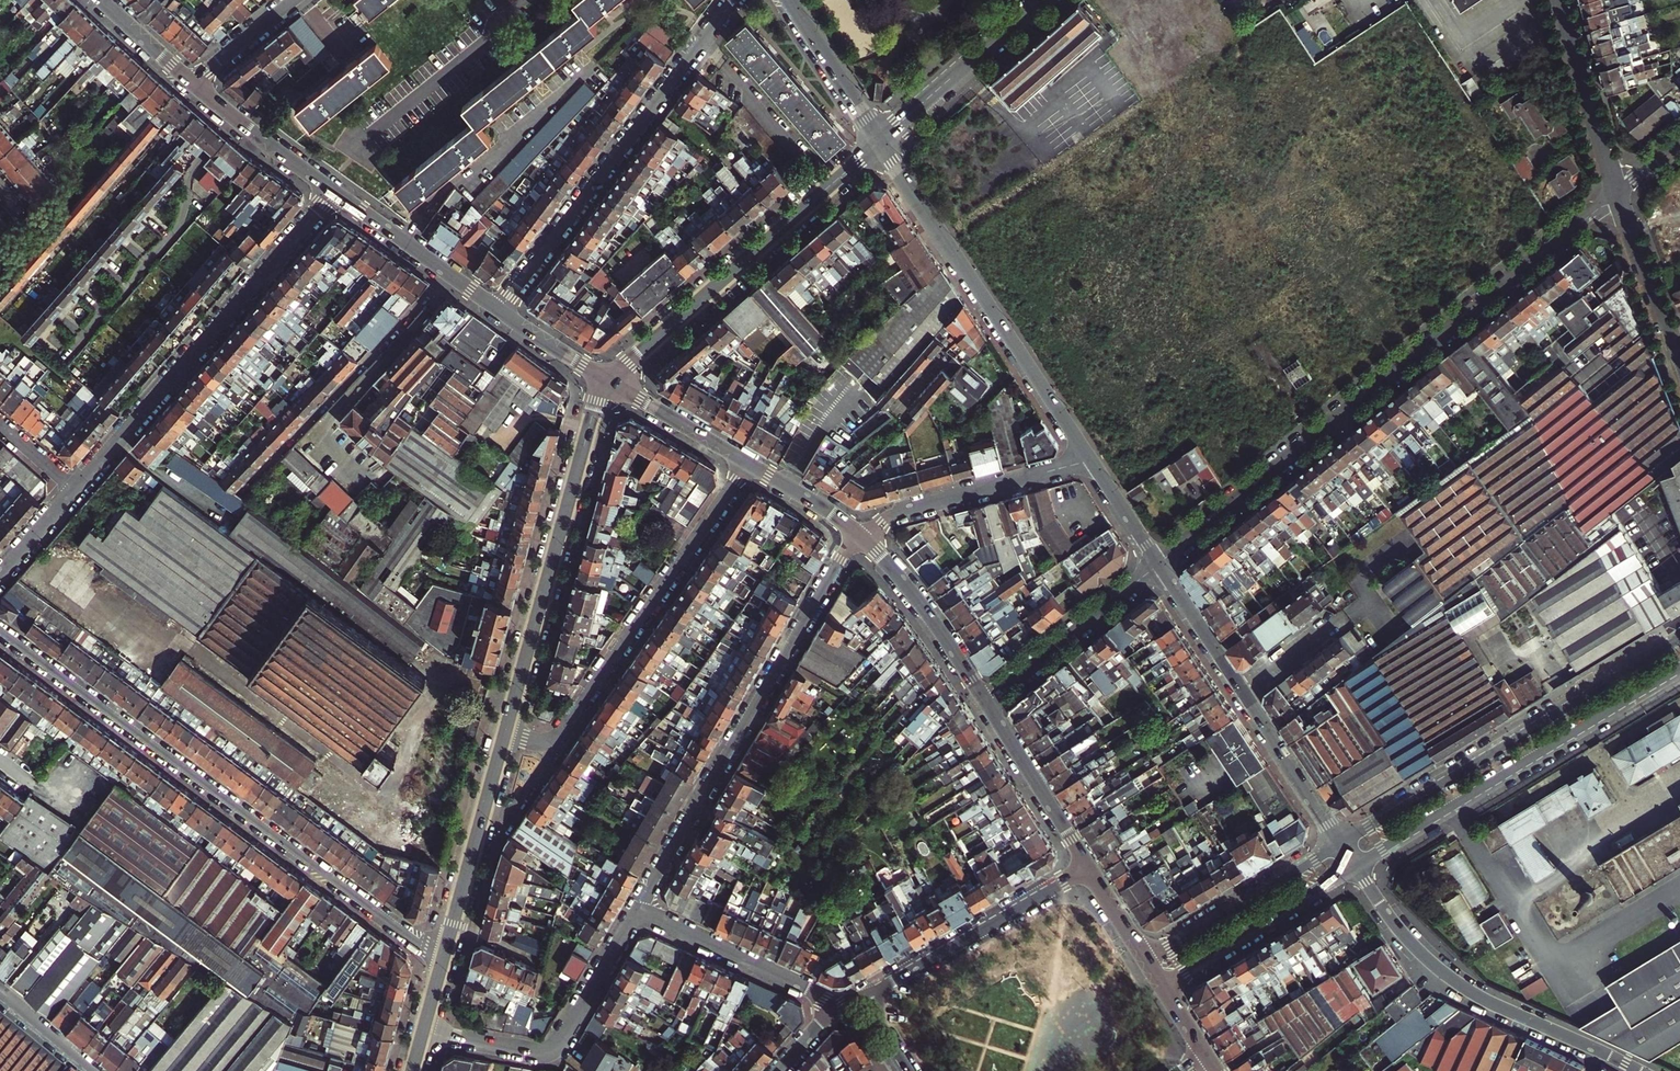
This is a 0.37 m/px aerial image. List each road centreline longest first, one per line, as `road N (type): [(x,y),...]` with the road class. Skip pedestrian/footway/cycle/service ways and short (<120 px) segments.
road 1 (residential): [(1159,564),(1617,193)]
road 2 (residential): [(0,635),(443,960)]
road 3 (residential): [(858,533),(638,910)]
road 4 (tertiary): [(1679,638),(1341,844)]
road 5 (residential): [(75,490),(331,192)]
road 6 (residential): [(498,311),(734,0)]
road 7 (residential): [(748,465),(561,732),(537,741),(505,734)]
road 8 (tertiary): [(878,141),(1090,460)]
road 9 (tertiary): [(1354,865),(1679,667)]
road 10 (residential): [(505,734),(608,381)]
road 11 (tertiary): [(608,381),(878,141)]
road 12 (residential): [(1354,865),(1402,933),(1444,973),(1640,1070)]
road 13 (residential): [(243,490),(449,276)]
road 14 (residential): [(638,910),(552,1049),(423,1031)]
road 15 (residential): [(1090,460),(898,514),(865,539)]
road 16 (tertiary): [(1341,844),(1147,962)]
road 17 (tertiary): [(1161,984),(1354,865)]
road 18 (residential): [(986,704),(1159,564)]
road 19 (residential): [(834,1011),(803,987),(638,910)]
road 20 (residential): [(1088,867),(900,978)]
road 21 (tertiary): [(878,141),(1040,0)]
road 22 (secondary): [(865,539),(986,704)]
road 23 (residential): [(1617,193),(1559,0)]
road 24 (residential): [(453,923),(505,734)]
road 25 (secondary): [(986,704),(1088,867)]
road 26 (tertiary): [(1243,692),(1341,844)]
road 27 (secondary): [(190,83),(331,192)]
road 28 (residential): [(1679,360),(1617,193)]
road 29 (tertiary): [(788,0),(878,141)]
road 30 (secondary): [(608,381),(748,465)]
road 31 (tertiary): [(1159,564),(1243,692)]
road 32 (secondary): [(331,192),(449,276)]
road 33 (residential): [(1243,692),(1348,608)]
road 34 (residential): [(190,83),(294,0)]
road 35 (secondary): [(498,311),(608,381)]
road 36 (secondary): [(748,465),(858,533)]
road 37 (tertiary): [(1090,460),(1159,564)]
road 38 (secondary): [(100,0),(190,83)]

